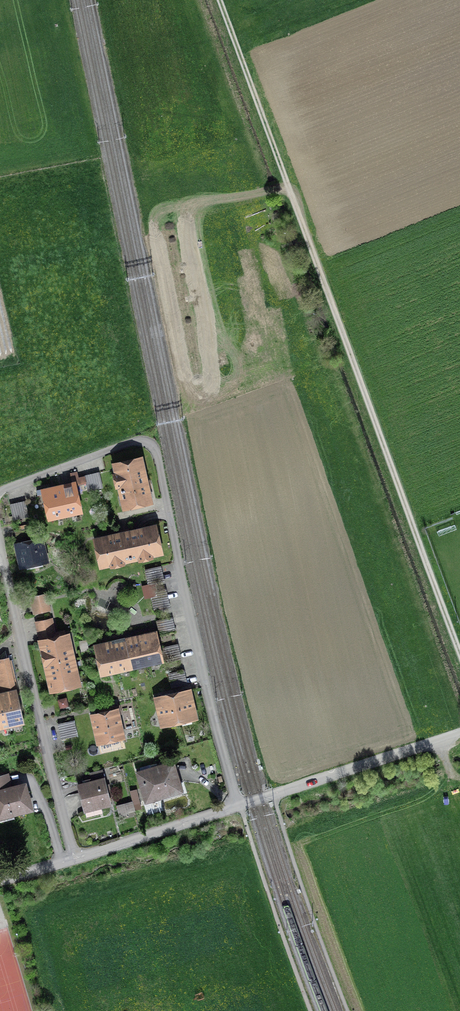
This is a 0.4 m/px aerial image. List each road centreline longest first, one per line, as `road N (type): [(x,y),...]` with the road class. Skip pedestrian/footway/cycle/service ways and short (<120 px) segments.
road 1 (track): [(220,0),(459,648)]
road 2 (residential): [(232,810),(160,450),(126,441),(12,481),(0,514)]
road 3 (residential): [(0,527),(74,862)]
road 4 (residential): [(232,810),(457,734)]
road 5 (residential): [(74,862),(232,810)]

